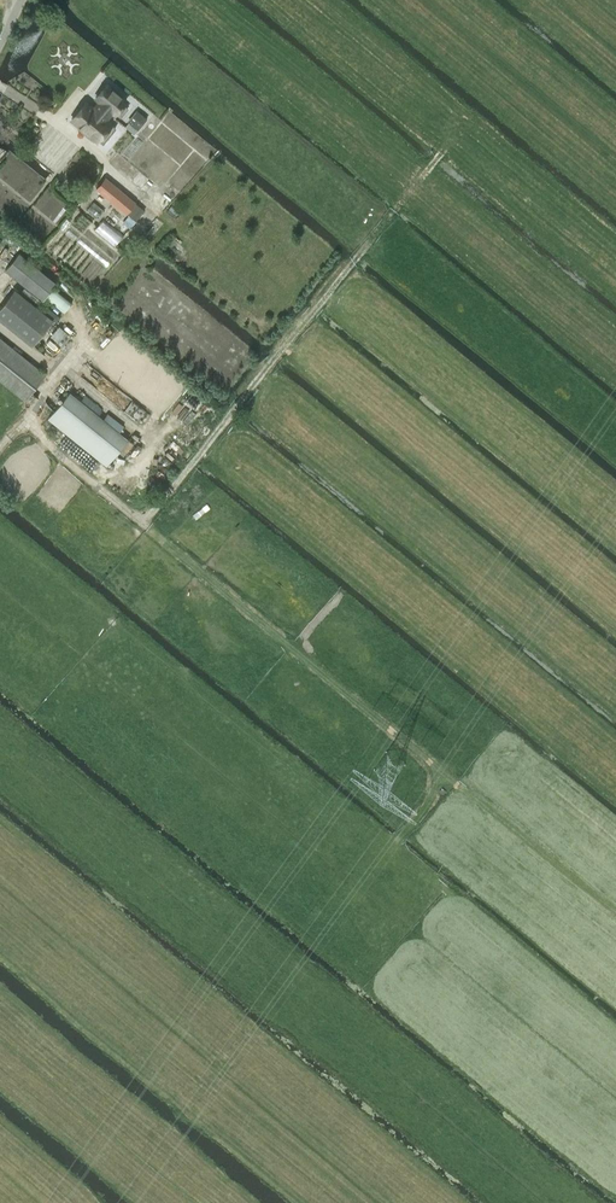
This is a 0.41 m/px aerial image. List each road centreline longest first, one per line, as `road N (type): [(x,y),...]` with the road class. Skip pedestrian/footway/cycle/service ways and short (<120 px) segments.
road 1 (track): [(0,327),(56,373),(28,416),(53,449),(147,523),(427,167)]
road 2 (track): [(615,911),(147,523)]

